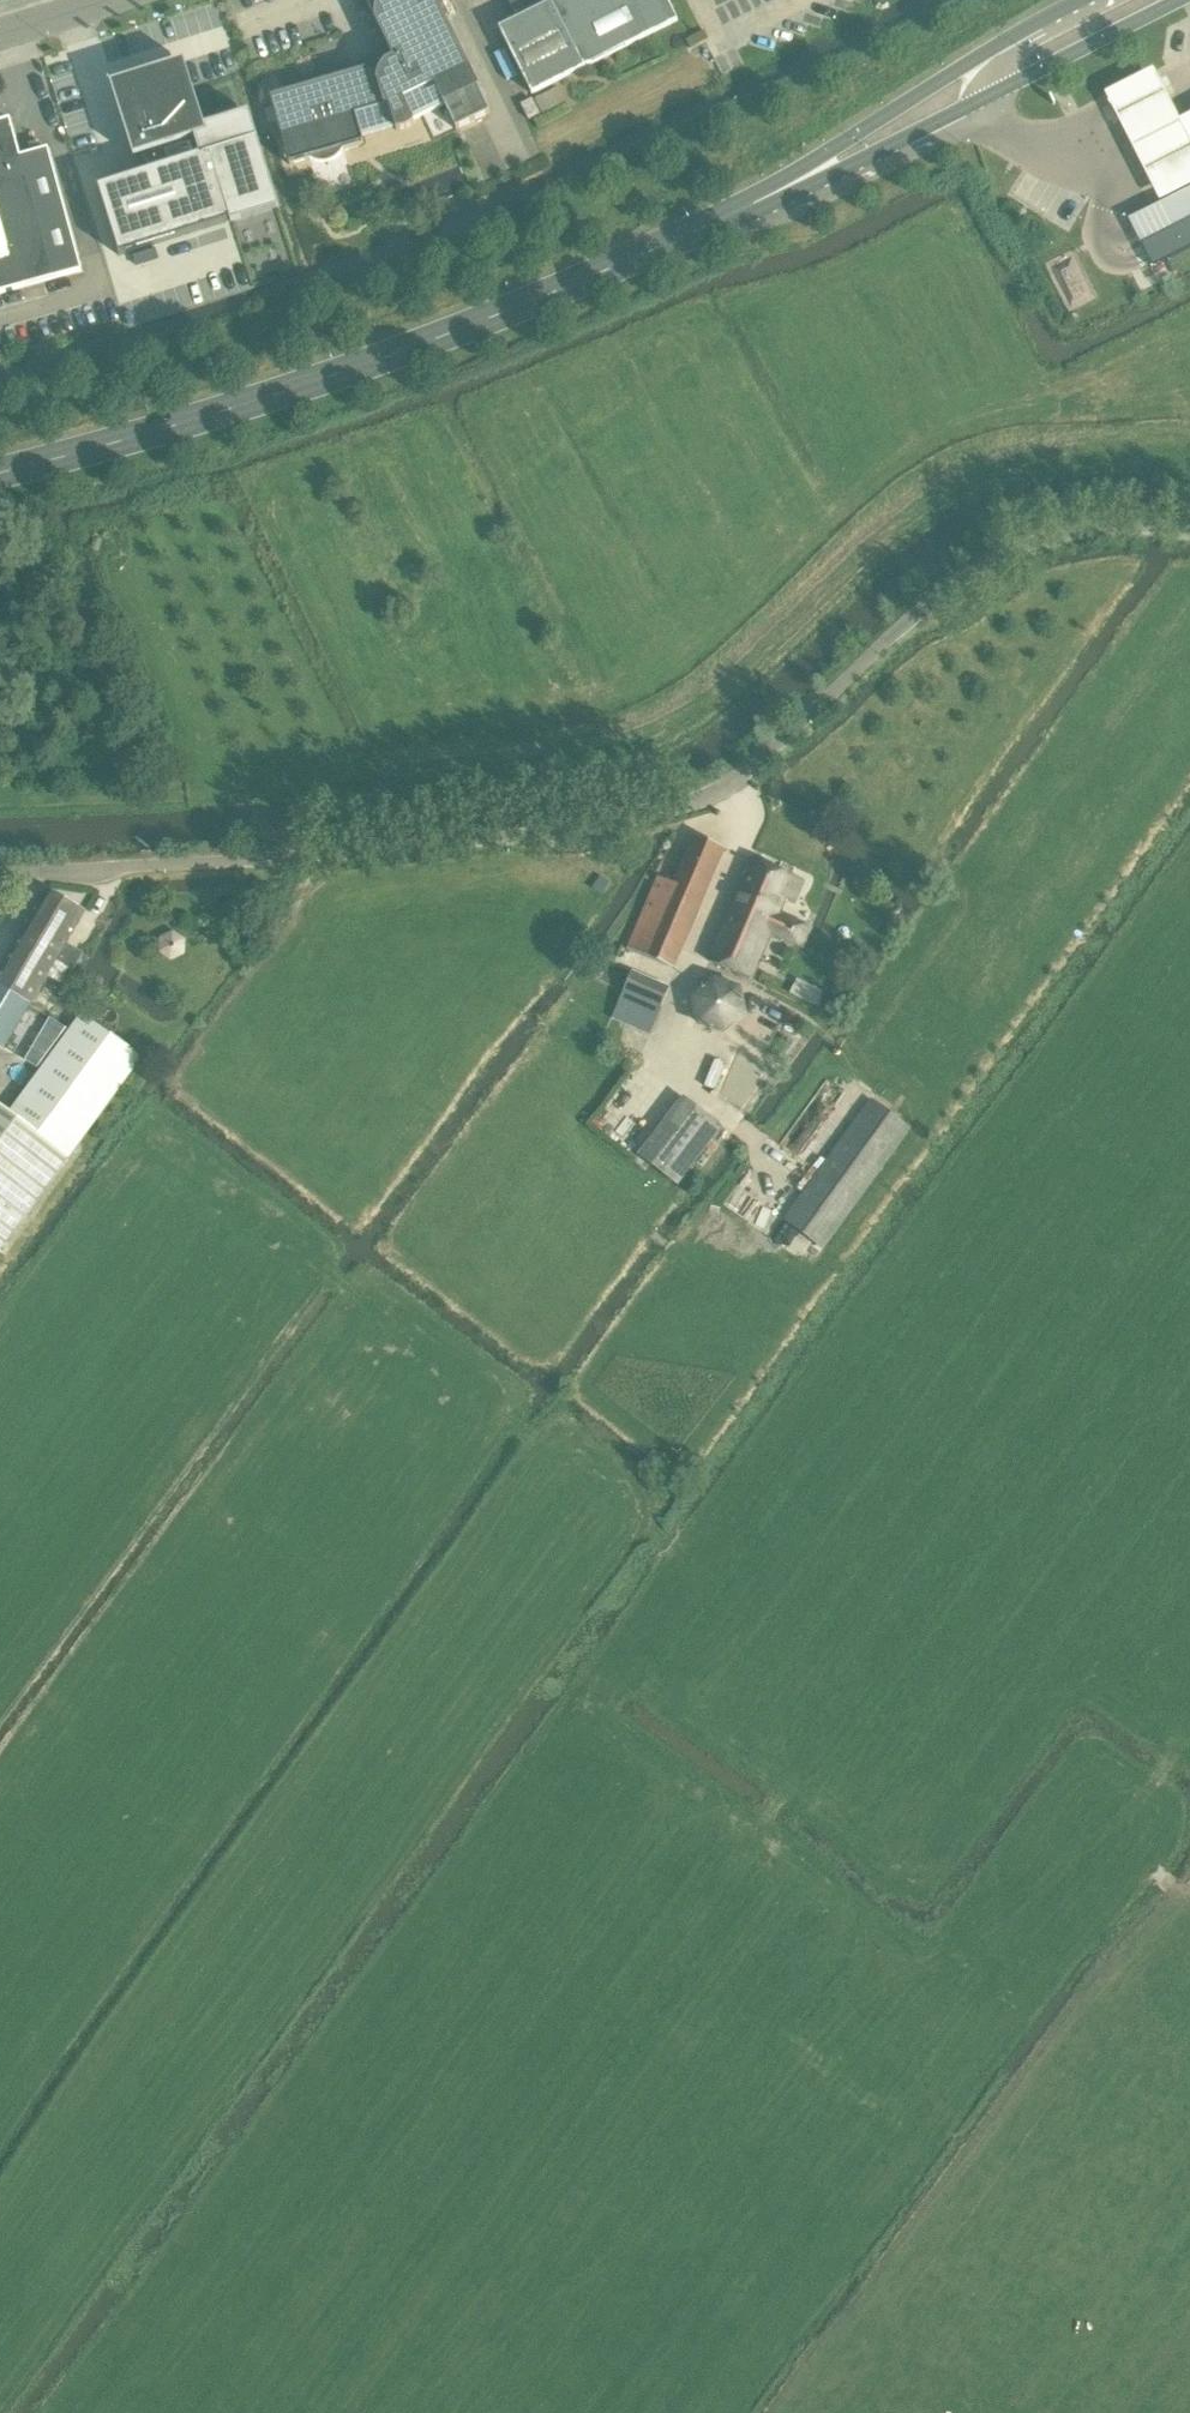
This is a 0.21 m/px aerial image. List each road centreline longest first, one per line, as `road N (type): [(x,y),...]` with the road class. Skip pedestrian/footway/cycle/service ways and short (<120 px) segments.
road 1 (unclassified): [(1189,532),(1073,530),(1013,551),(908,620),(727,786),(657,813),(454,843),(0,873)]
road 2 (secondary): [(0,475),(442,338),(791,185)]
road 3 (secondary): [(791,185),(871,156),(1180,0)]
road 4 (secondary): [(1082,0),(857,132),(791,185)]
road 5 (unclassified): [(0,37),(134,0)]

